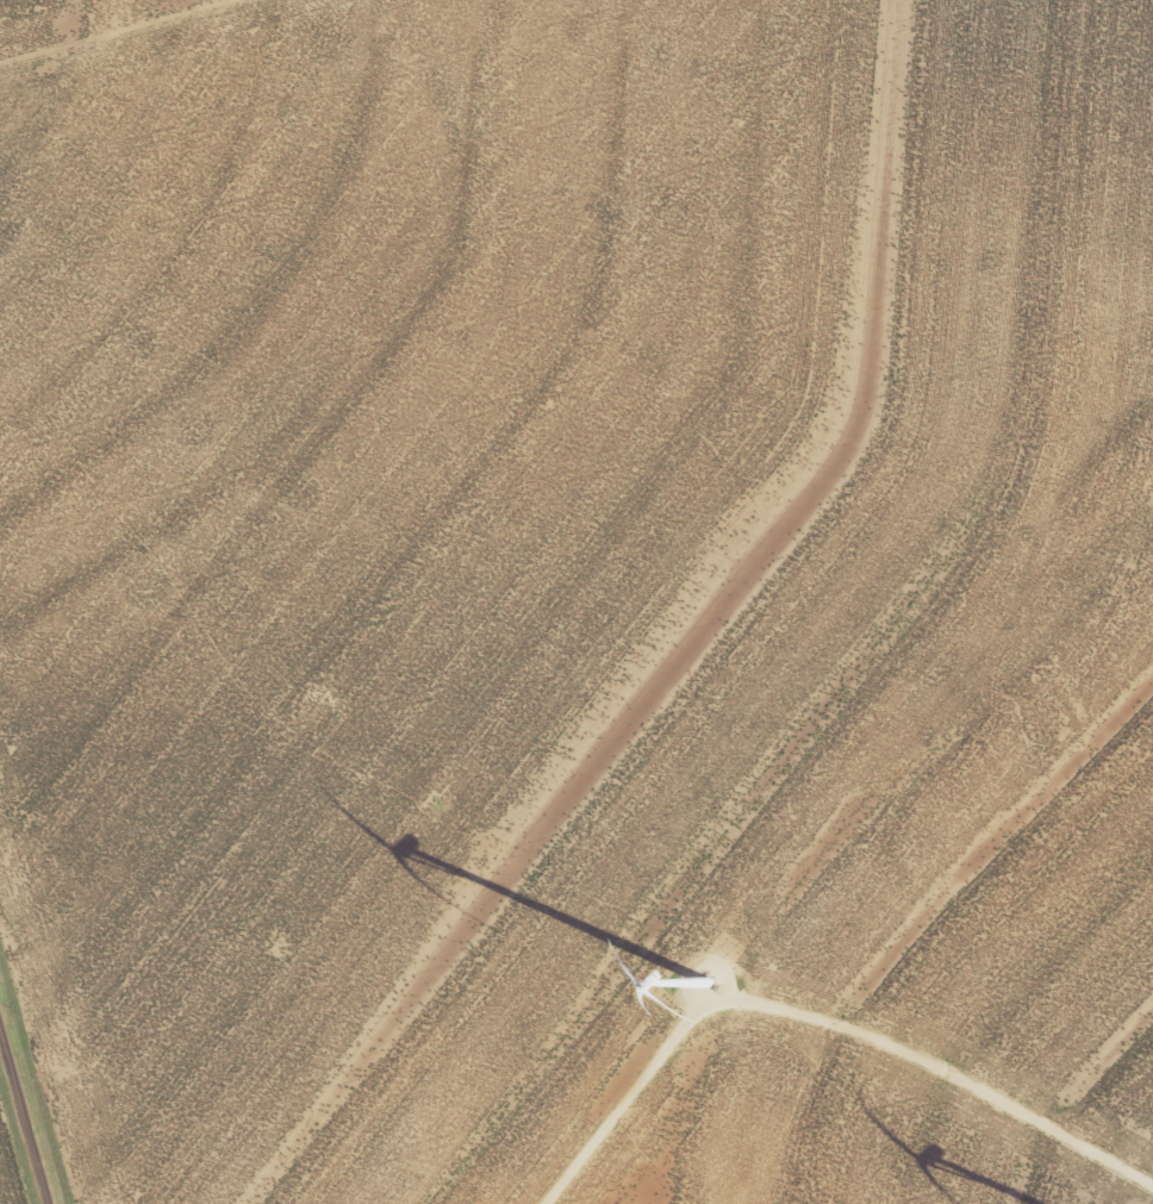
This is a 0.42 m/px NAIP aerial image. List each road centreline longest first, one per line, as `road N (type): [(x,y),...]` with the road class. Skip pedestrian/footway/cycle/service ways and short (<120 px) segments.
road 1 (residential): [(47,1203),(0,1042)]

